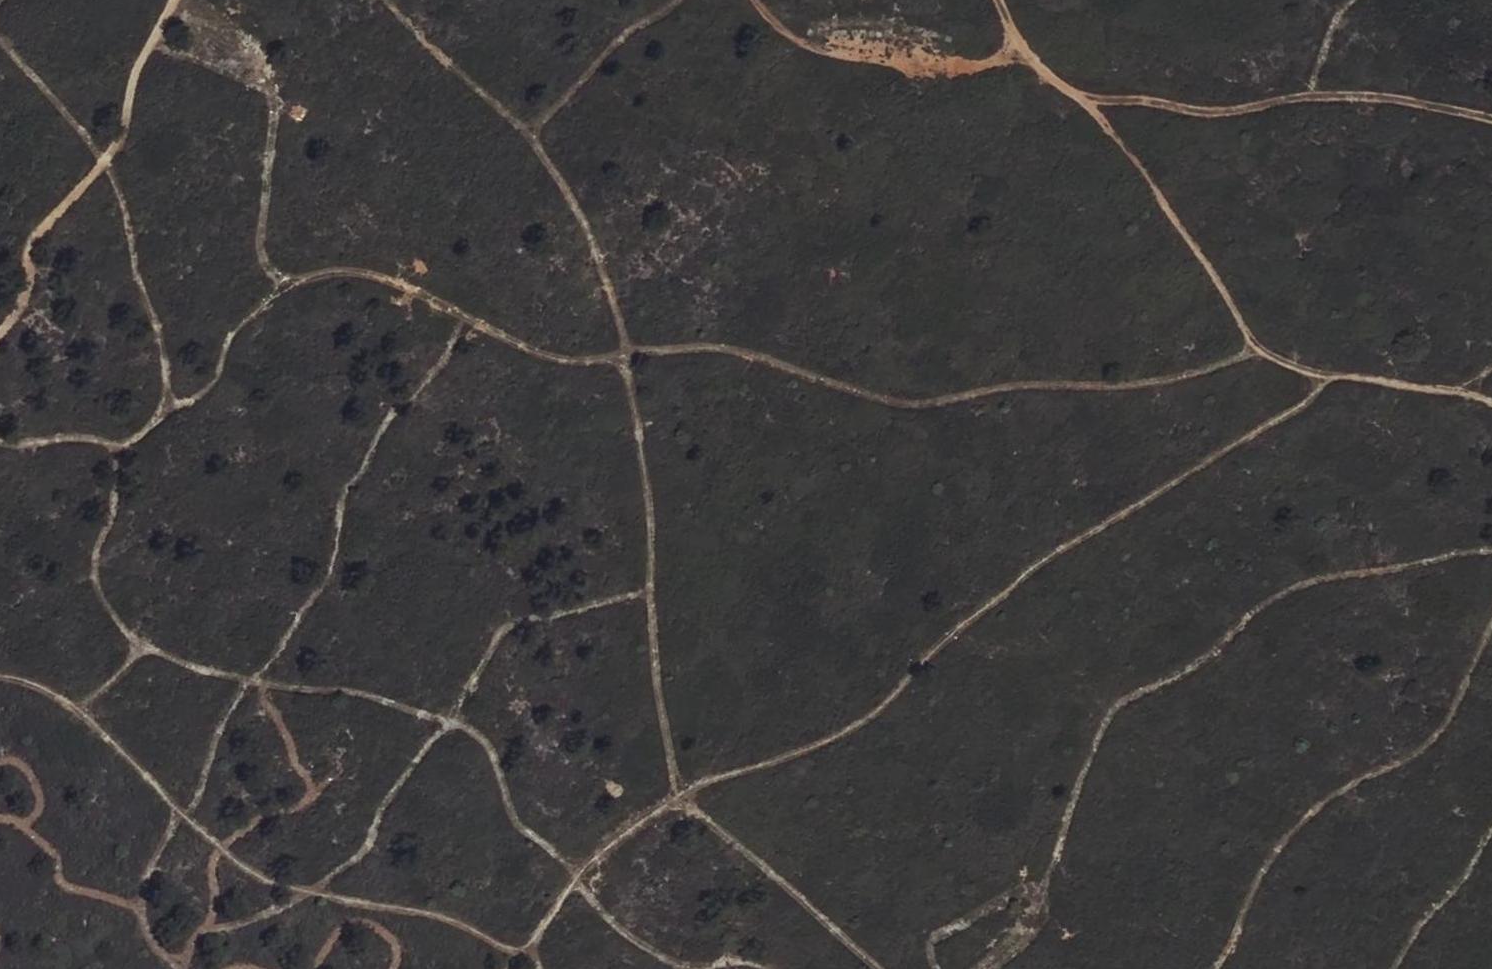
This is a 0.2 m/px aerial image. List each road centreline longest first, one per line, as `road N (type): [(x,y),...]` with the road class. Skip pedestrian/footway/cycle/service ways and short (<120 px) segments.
road 1 (track): [(1491,402),(1440,381),(1313,368),(1255,348),(1154,181),(1022,46),(998,0)]
road 2 (track): [(177,0),(143,56),(119,142),(42,234),(18,307),(0,335)]

